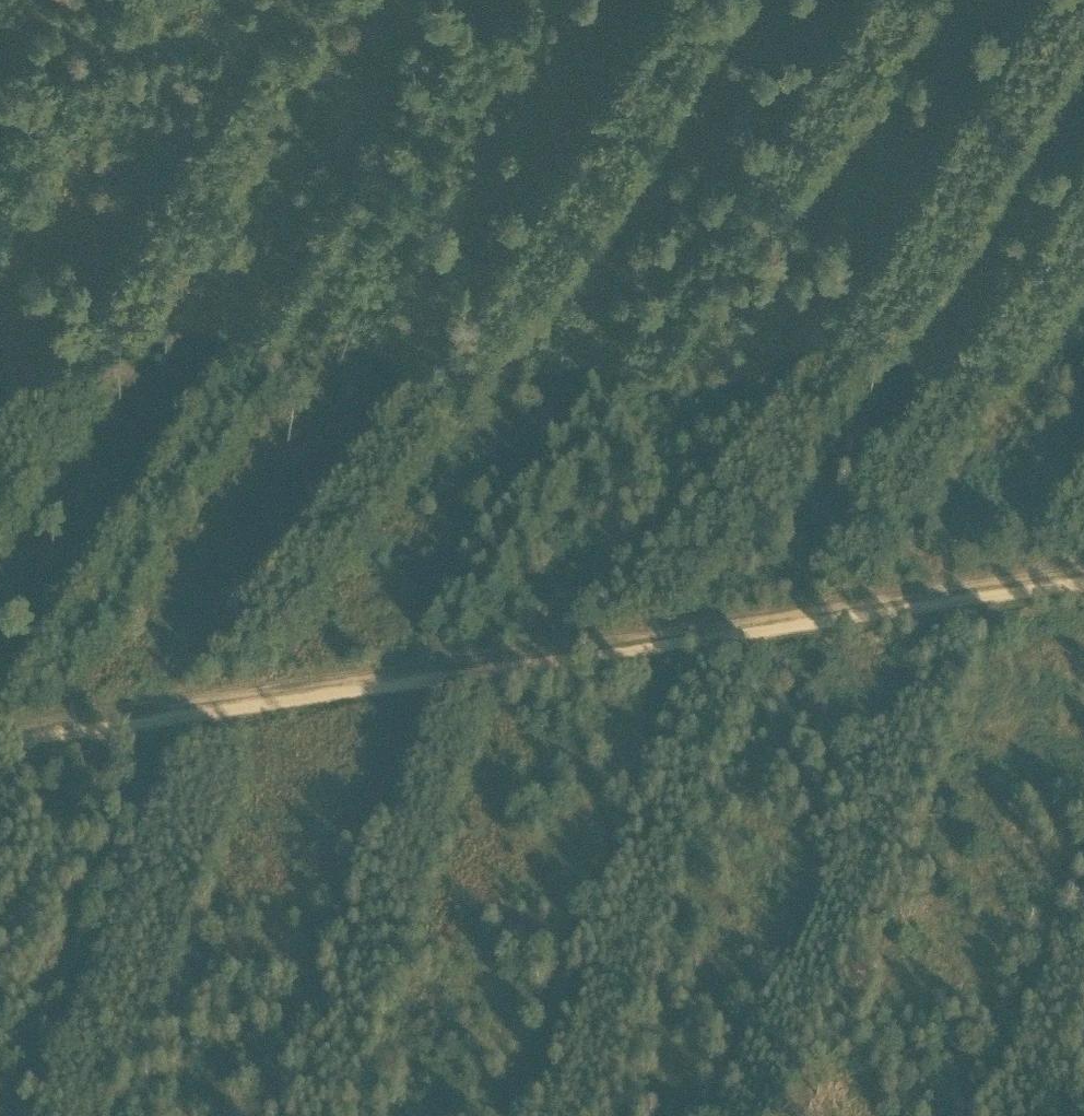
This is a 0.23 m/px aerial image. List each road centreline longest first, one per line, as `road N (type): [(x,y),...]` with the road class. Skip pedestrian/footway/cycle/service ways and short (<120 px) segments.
road 1 (track): [(0,747),(1083,586)]

